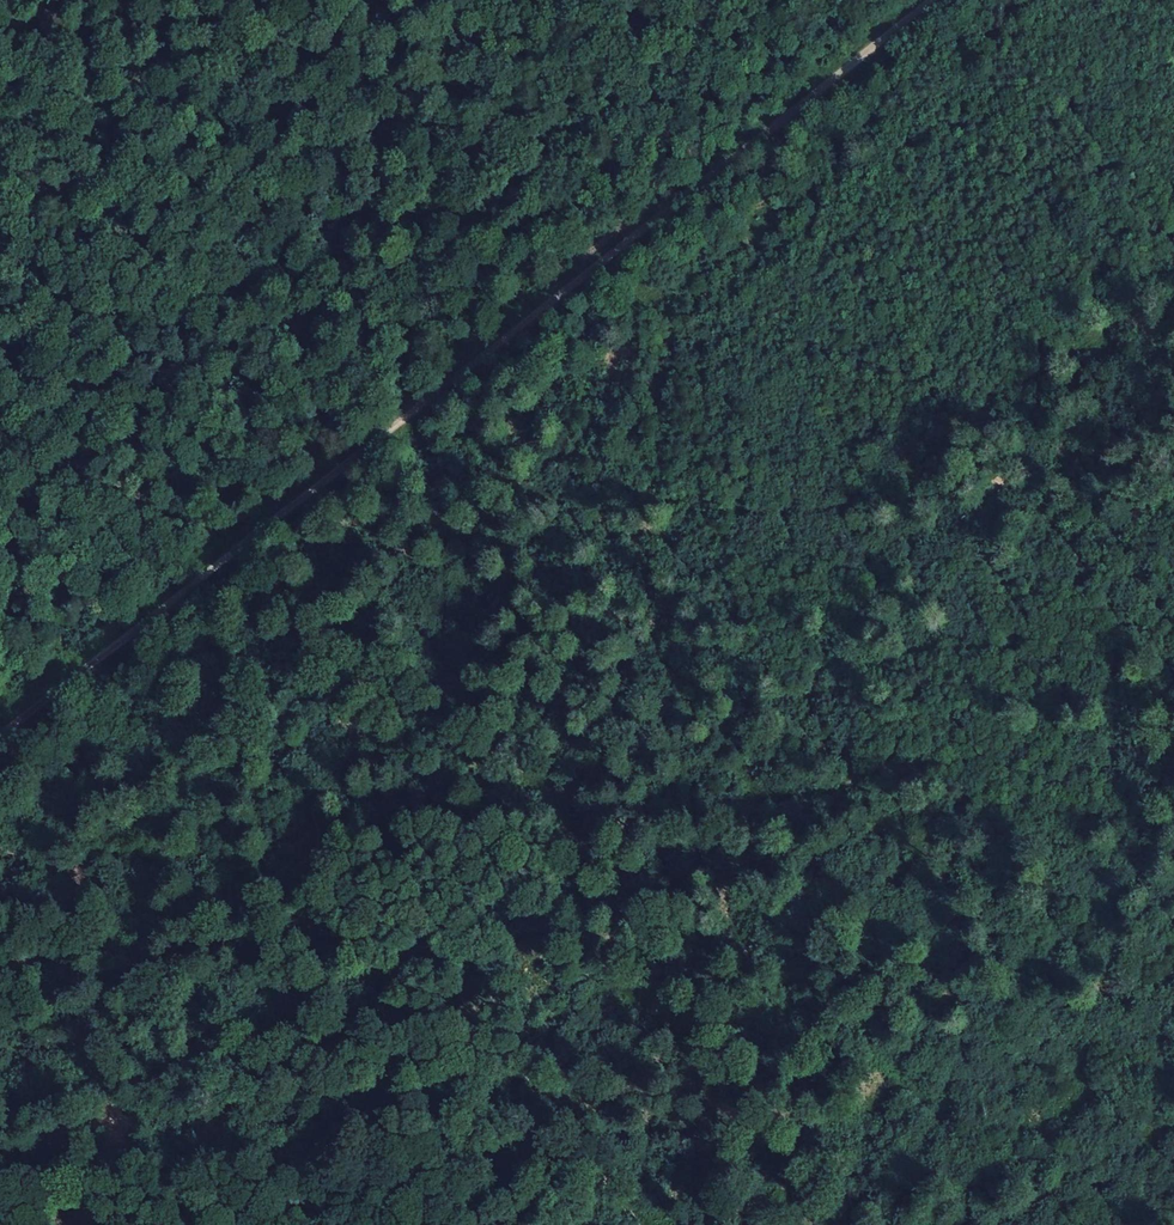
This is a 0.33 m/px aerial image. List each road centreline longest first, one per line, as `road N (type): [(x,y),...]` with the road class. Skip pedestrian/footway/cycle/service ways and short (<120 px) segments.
road 1 (track): [(682,193),(174,598)]
road 2 (track): [(932,0),(682,193)]
road 3 (track): [(174,598),(0,723)]

